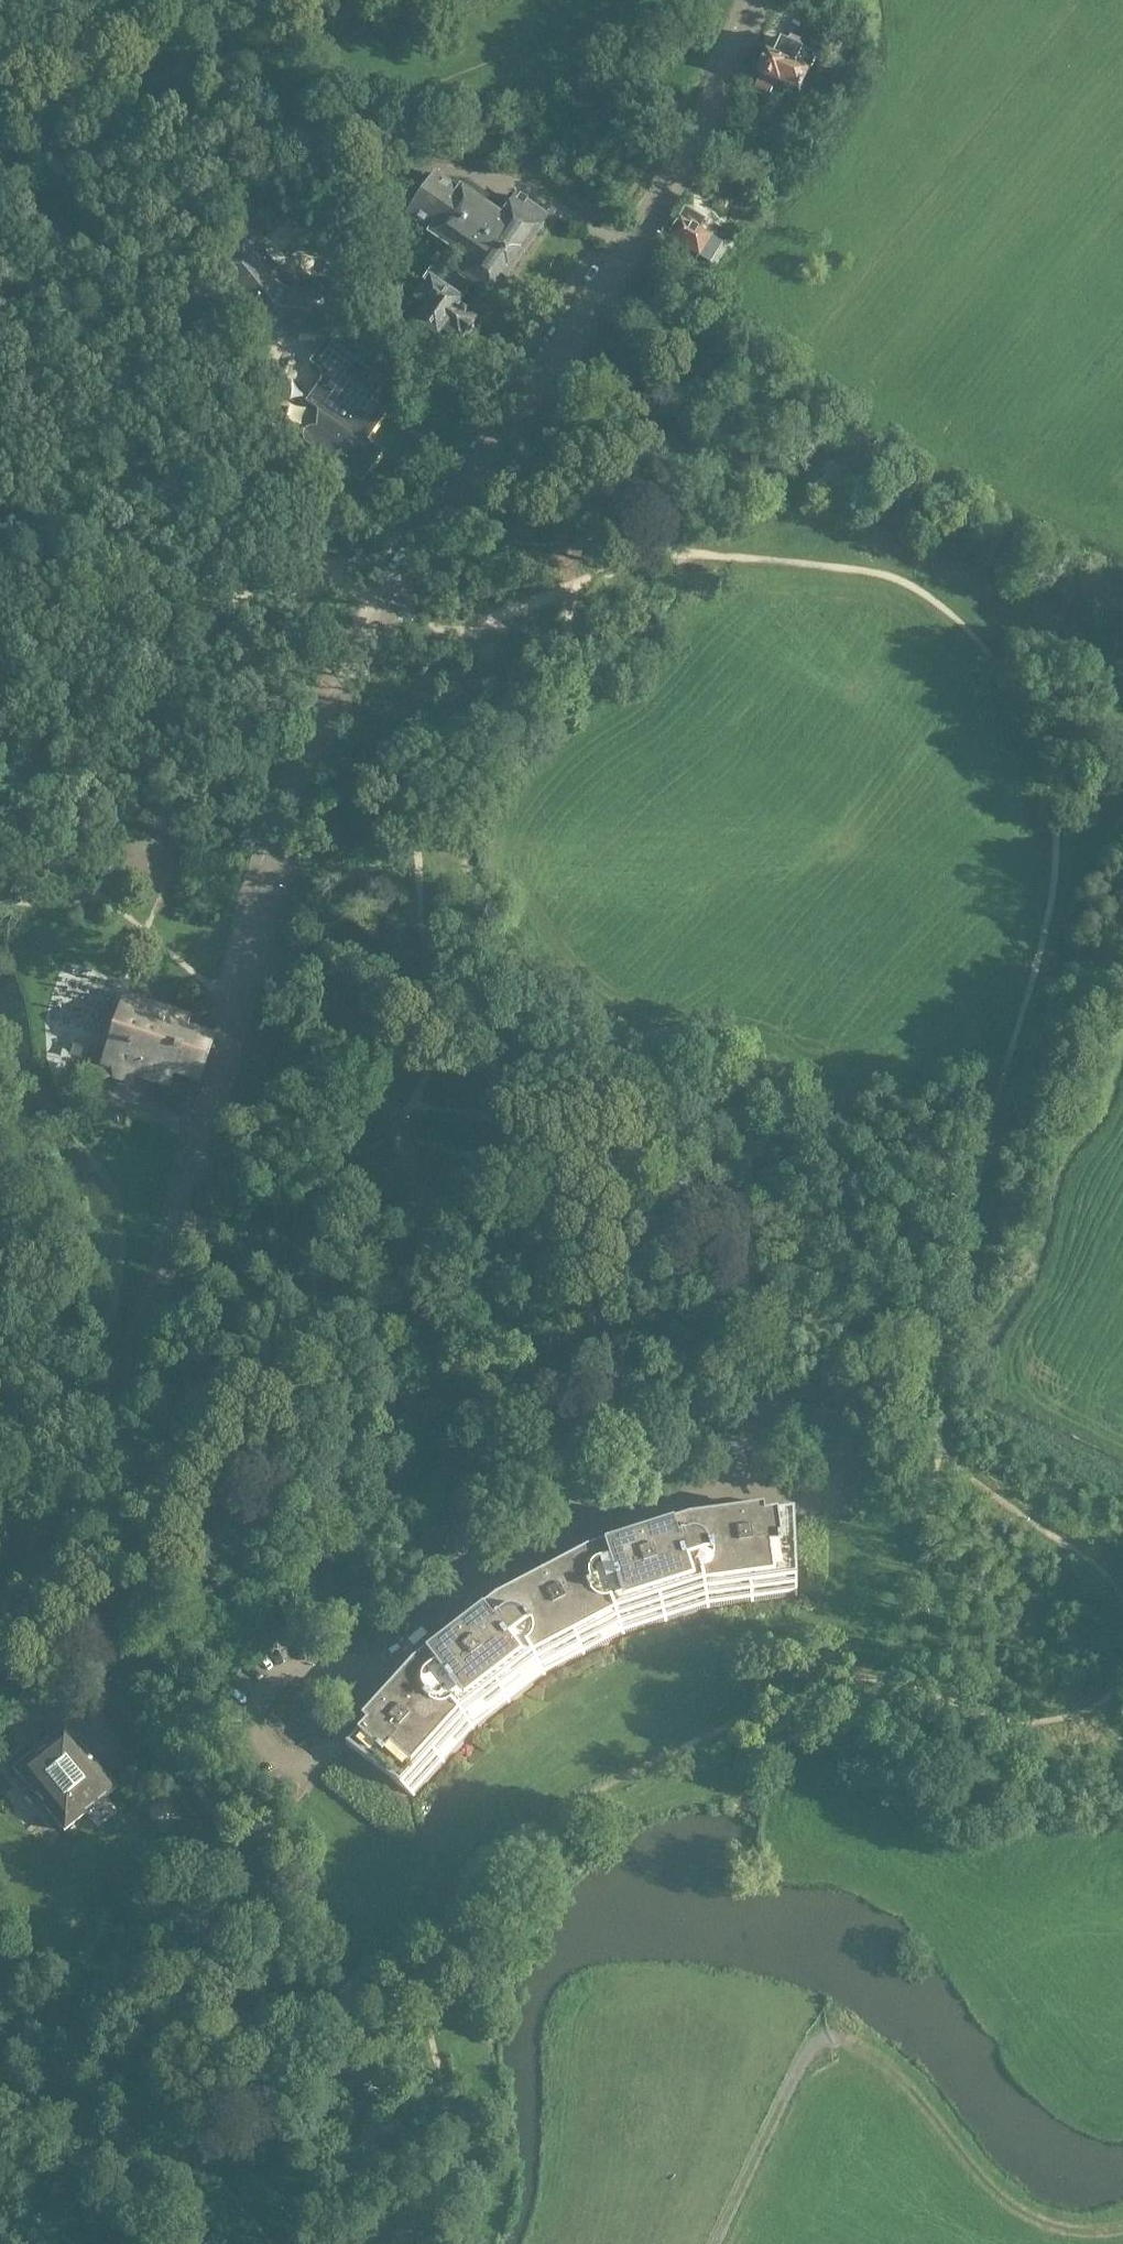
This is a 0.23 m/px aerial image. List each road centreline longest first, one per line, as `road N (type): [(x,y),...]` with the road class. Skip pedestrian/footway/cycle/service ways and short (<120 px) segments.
road 1 (tertiary): [(0,1622),(36,1569),(160,1307),(278,866),(342,692),(414,553),(475,485),(695,167),(762,0)]

